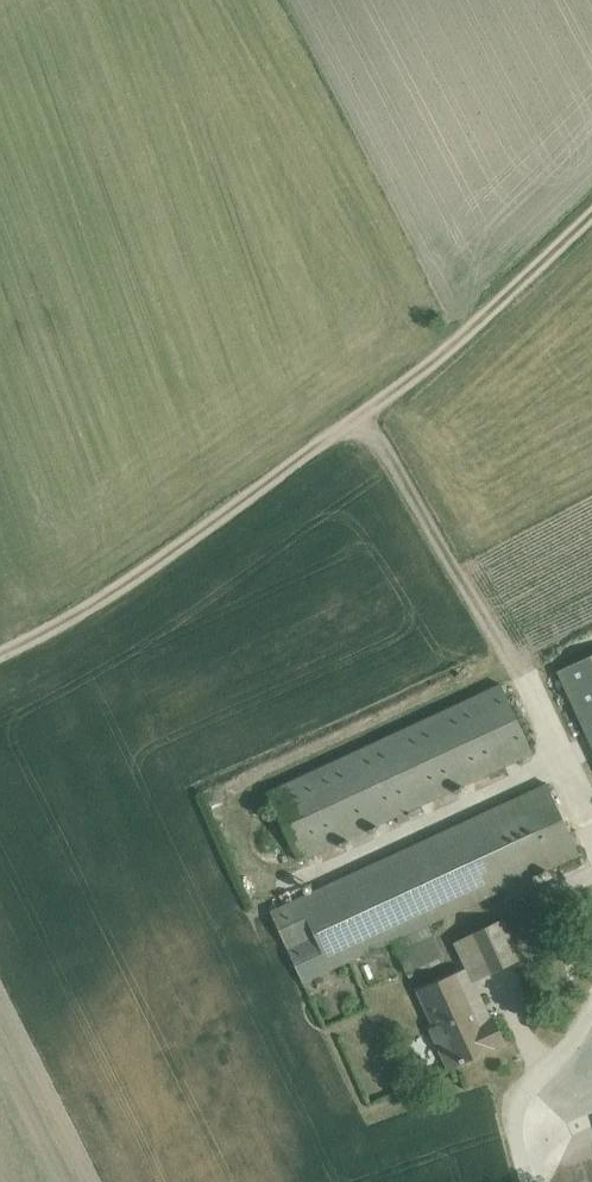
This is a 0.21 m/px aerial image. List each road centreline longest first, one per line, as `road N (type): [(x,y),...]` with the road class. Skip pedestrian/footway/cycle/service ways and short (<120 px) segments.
road 1 (track): [(591,211),(463,336),(362,416),(92,606),(0,651)]
road 2 (track): [(362,416),(522,675),(591,806)]
road 3 (track): [(591,1021),(524,1090),(515,1132),(529,1181)]

